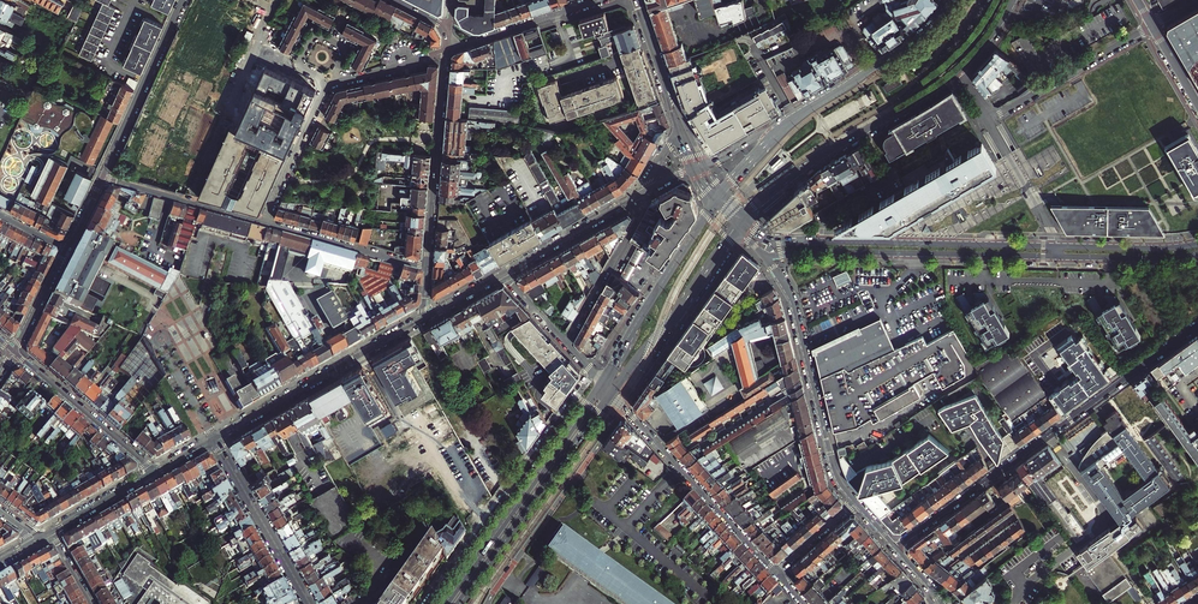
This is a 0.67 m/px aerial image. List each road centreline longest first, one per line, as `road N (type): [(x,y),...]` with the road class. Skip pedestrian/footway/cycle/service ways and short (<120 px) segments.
road 1 (residential): [(1197,324),(896,547)]
road 2 (secondary): [(765,256),(1055,257)]
road 3 (residential): [(594,373),(428,603)]
road 4 (primary): [(602,382),(445,603)]
road 5 (residential): [(765,256),(790,297),(834,471),(856,502)]
road 6 (primary): [(744,218),(806,165),(958,72)]
road 7 (primary): [(460,603),(611,393)]
road 8 (tertiary): [(422,319),(214,438)]
road 9 (residential): [(489,603),(625,408)]
road 10 (secondary): [(1055,246),(823,241)]
road 11 (residential): [(625,408),(775,571)]
road 12 (residential): [(447,52),(426,268)]
road 13 (primary): [(715,202),(602,382)]
road 14 (primary): [(956,0),(918,40),(788,125)]
road 15 (residential): [(186,202),(255,48),(284,62)]
road 16 (residential): [(102,178),(183,0)]
road 17 (residential): [(214,438),(310,603)]
road 18 (residential): [(989,122),(1152,25)]
road 19 (residential): [(155,472),(13,353)]
road 20 (residential): [(264,223),(426,268)]
road 21 (residential): [(565,342),(635,220),(632,199)]
road 22 (residential): [(447,47),(596,0)]
road 23 (residential): [(329,86),(264,223)]
road 24 (tertiary): [(632,199),(502,274)]
road 25 (residential): [(338,83),(347,50),(314,34),(298,65),(329,86)]
road 26 (secondary): [(1197,243),(1055,246)]
road 27 (secondary): [(1055,257),(1197,256)]
road 28 (residential): [(989,122),(1055,246)]
road 29 (residential): [(625,408),(683,327),(682,304)]
road 30 (residential): [(823,241),(826,215),(891,178),(882,161)]

